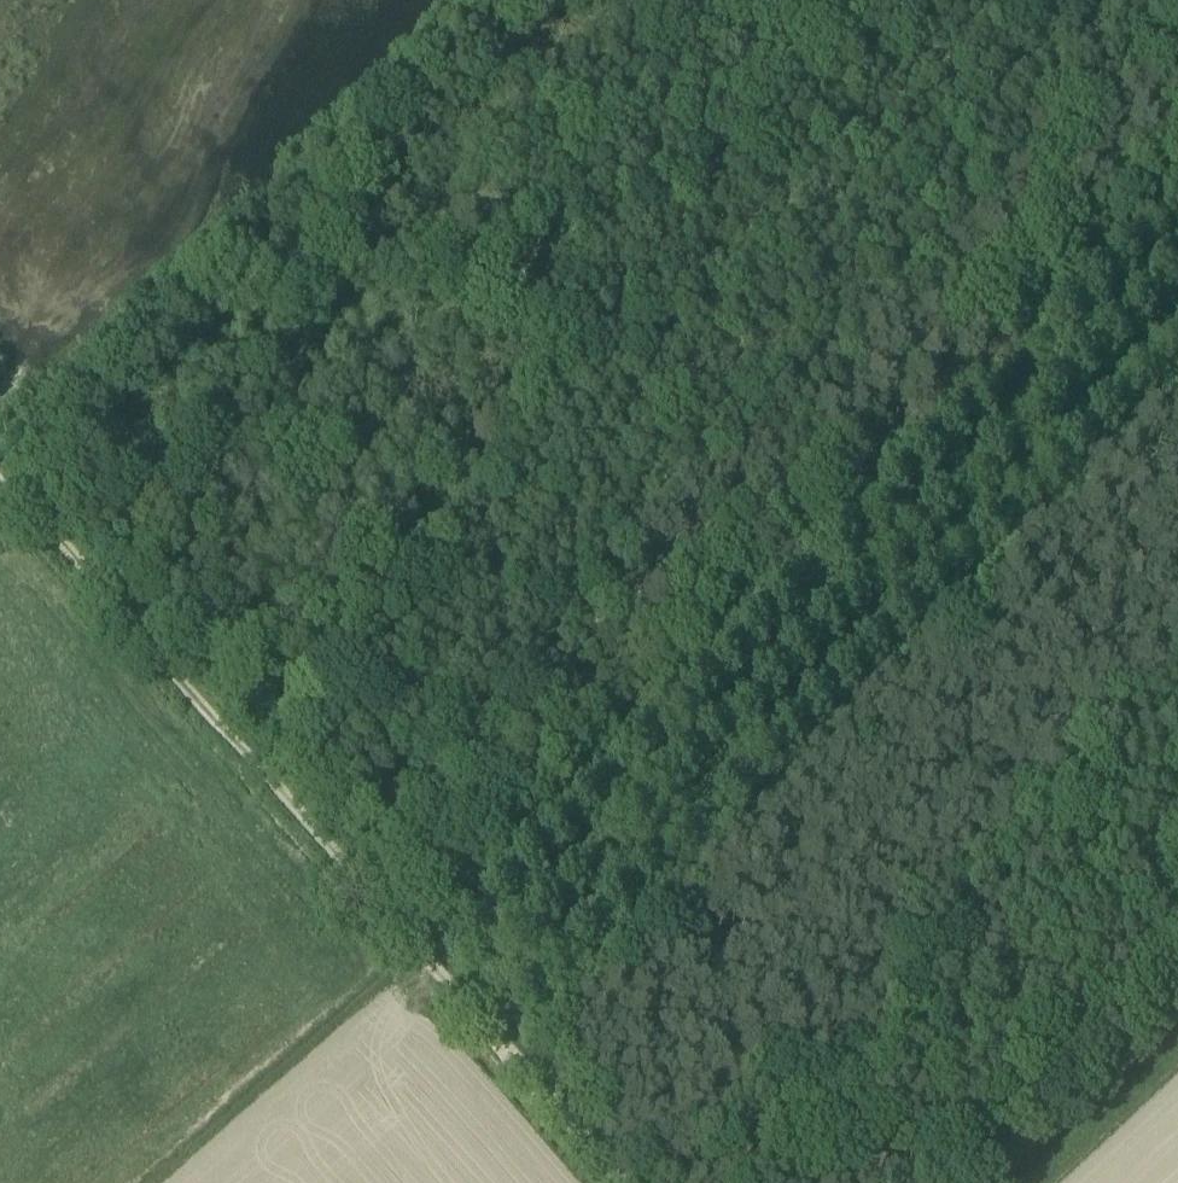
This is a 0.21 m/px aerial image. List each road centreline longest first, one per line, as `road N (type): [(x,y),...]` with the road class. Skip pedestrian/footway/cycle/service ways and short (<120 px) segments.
road 1 (track): [(0,467),(616,1182)]

